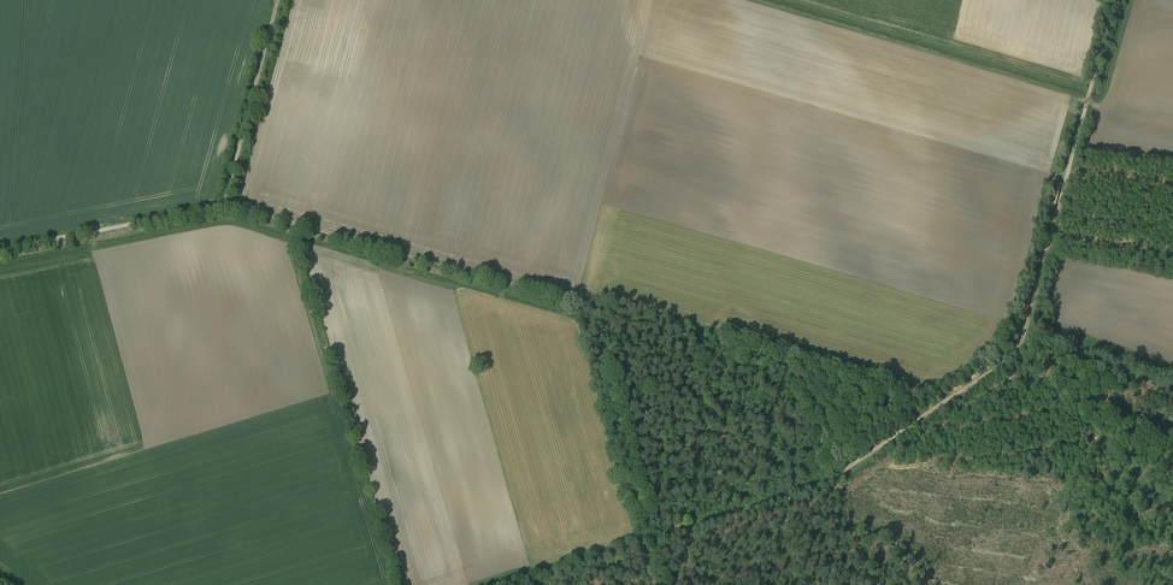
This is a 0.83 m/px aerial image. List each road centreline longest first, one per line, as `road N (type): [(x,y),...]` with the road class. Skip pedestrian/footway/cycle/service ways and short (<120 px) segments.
road 1 (track): [(1115,0),(1026,337),(1013,355),(840,472),(650,542)]
road 2 (unclassified): [(0,252),(225,207),(278,0)]
road 3 (track): [(650,542),(506,584)]

